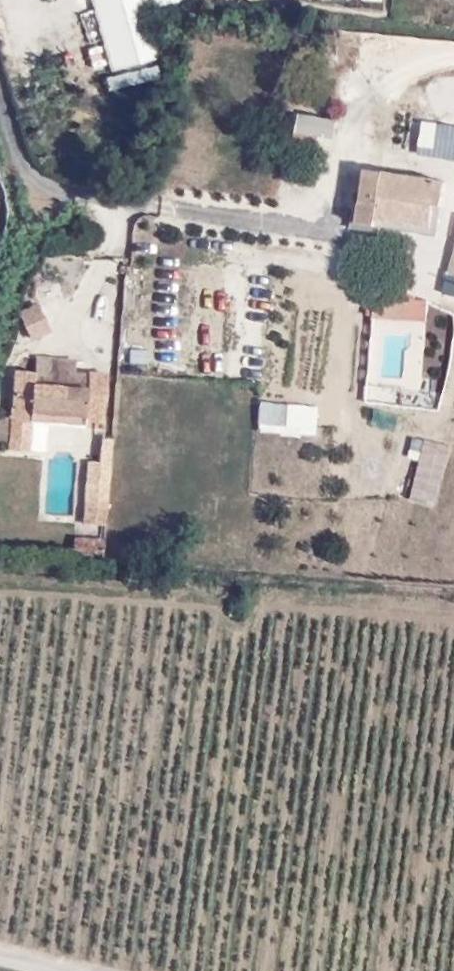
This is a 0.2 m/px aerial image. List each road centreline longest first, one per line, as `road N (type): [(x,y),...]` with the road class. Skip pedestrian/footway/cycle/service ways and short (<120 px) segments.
road 1 (residential): [(0,77),(36,179),(337,231)]

